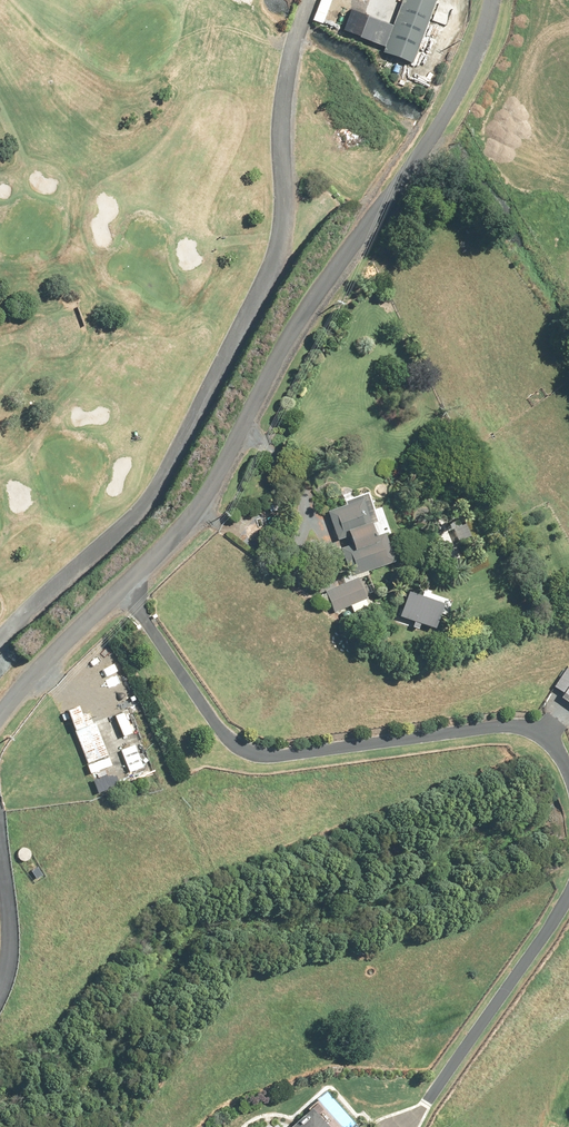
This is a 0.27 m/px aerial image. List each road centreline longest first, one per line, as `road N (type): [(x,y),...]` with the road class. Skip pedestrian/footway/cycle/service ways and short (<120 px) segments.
road 1 (unclassified): [(0,715),(198,507),(268,372),(400,177),(475,46),(482,0)]
road 2 (track): [(310,0),(276,173),(273,251),(155,489),(0,642)]
road 3 (track): [(118,591),(215,738),(259,760),(505,746),(552,752),(568,813)]
road 4 (track): [(568,885),(534,950),(403,1126)]

